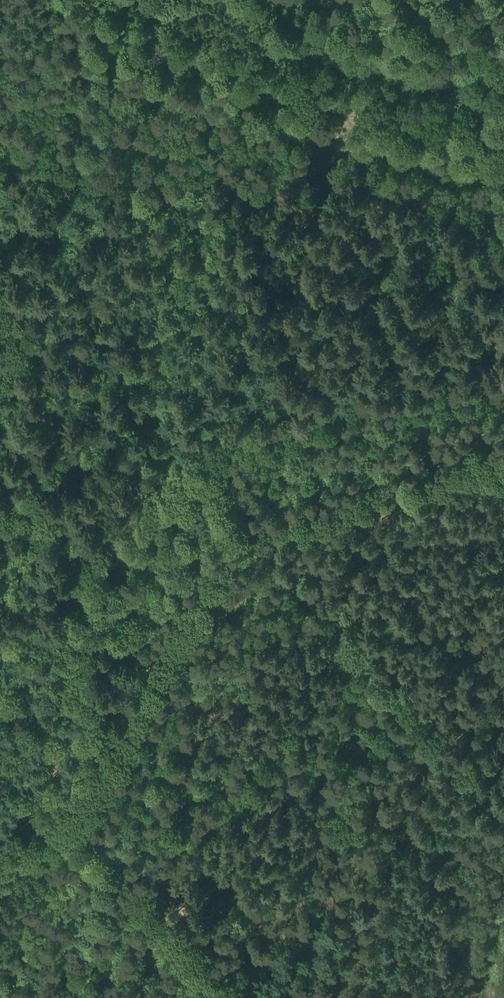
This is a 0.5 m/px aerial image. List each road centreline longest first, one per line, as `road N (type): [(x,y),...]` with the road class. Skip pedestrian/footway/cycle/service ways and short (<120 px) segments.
road 1 (track): [(503,191),(0,58)]
road 2 (track): [(65,571),(227,438),(413,400),(503,390)]
road 3 (track): [(0,300),(34,380),(65,571)]
road 4 (track): [(52,816),(164,997)]
road 5 (track): [(52,816),(77,730),(75,634)]

